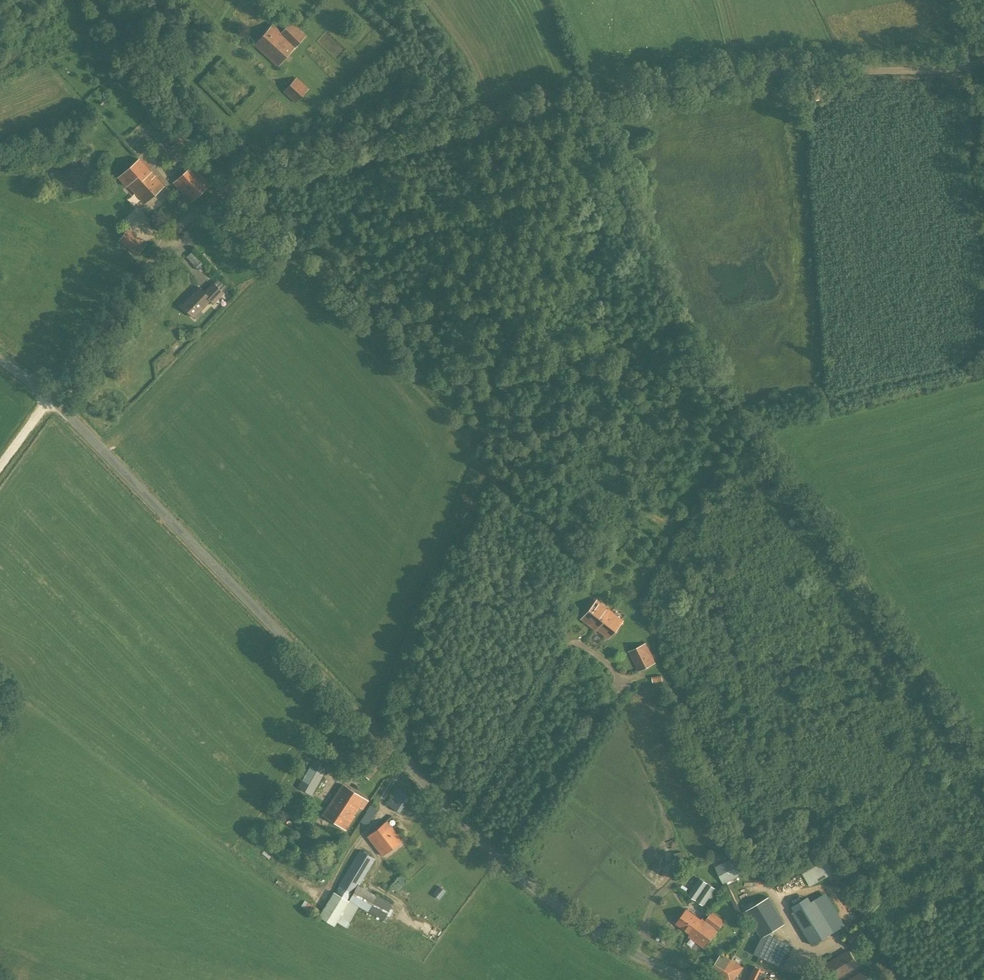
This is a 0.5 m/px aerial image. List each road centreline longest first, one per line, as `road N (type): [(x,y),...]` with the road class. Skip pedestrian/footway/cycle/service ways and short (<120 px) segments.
road 1 (unclassified): [(50,399),(138,280),(197,215),(231,193),(517,116),(708,79),(983,60)]
road 2 (tertiary): [(695,979),(584,924),(506,864),(50,399)]

